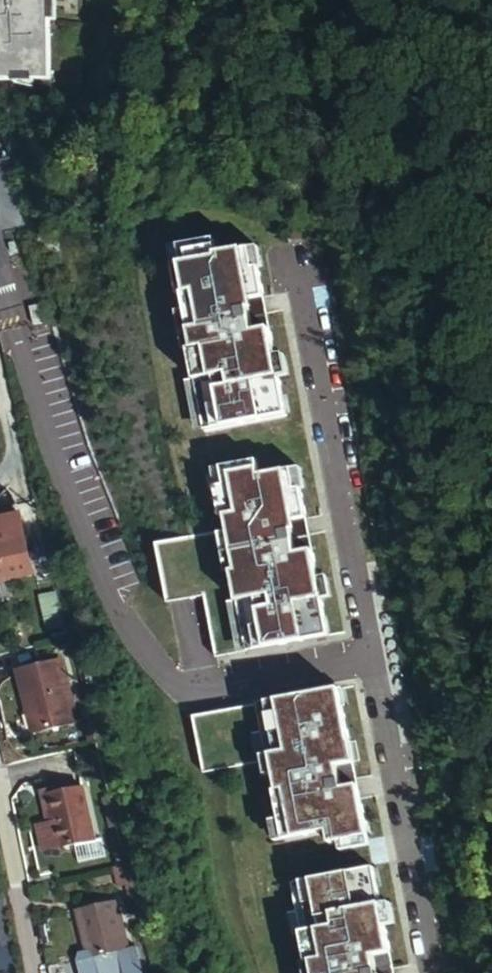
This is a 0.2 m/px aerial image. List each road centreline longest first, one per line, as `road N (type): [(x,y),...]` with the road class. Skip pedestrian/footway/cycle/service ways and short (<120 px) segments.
road 1 (residential): [(0,794),(37,972)]

